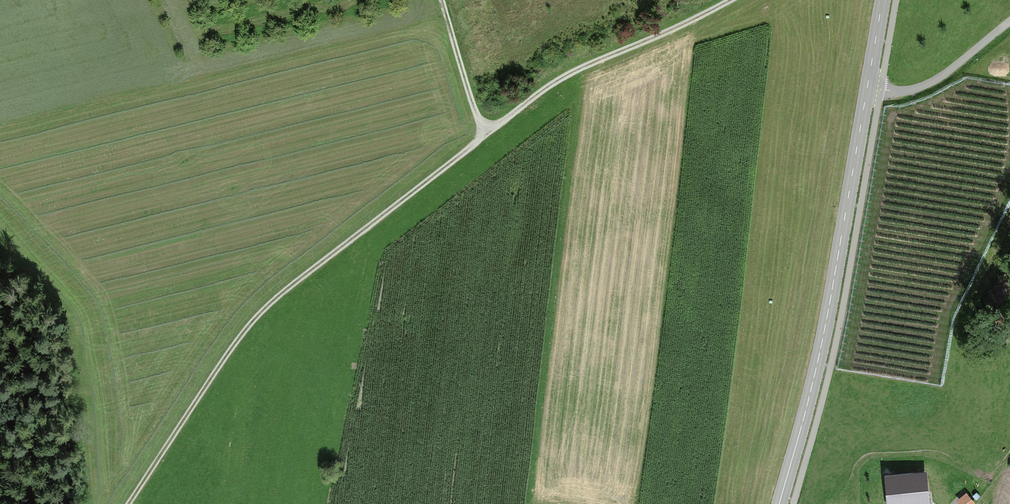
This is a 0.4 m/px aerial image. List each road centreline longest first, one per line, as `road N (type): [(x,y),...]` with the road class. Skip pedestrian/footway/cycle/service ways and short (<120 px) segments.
road 1 (track): [(490,131),(252,320),(127,503)]
road 2 (tertiary): [(780,503),(833,304),(867,87)]
road 3 (track): [(444,0),(490,131),(570,72),(727,0)]
road 4 (unclassified): [(1009,21),(925,85),(867,87)]

